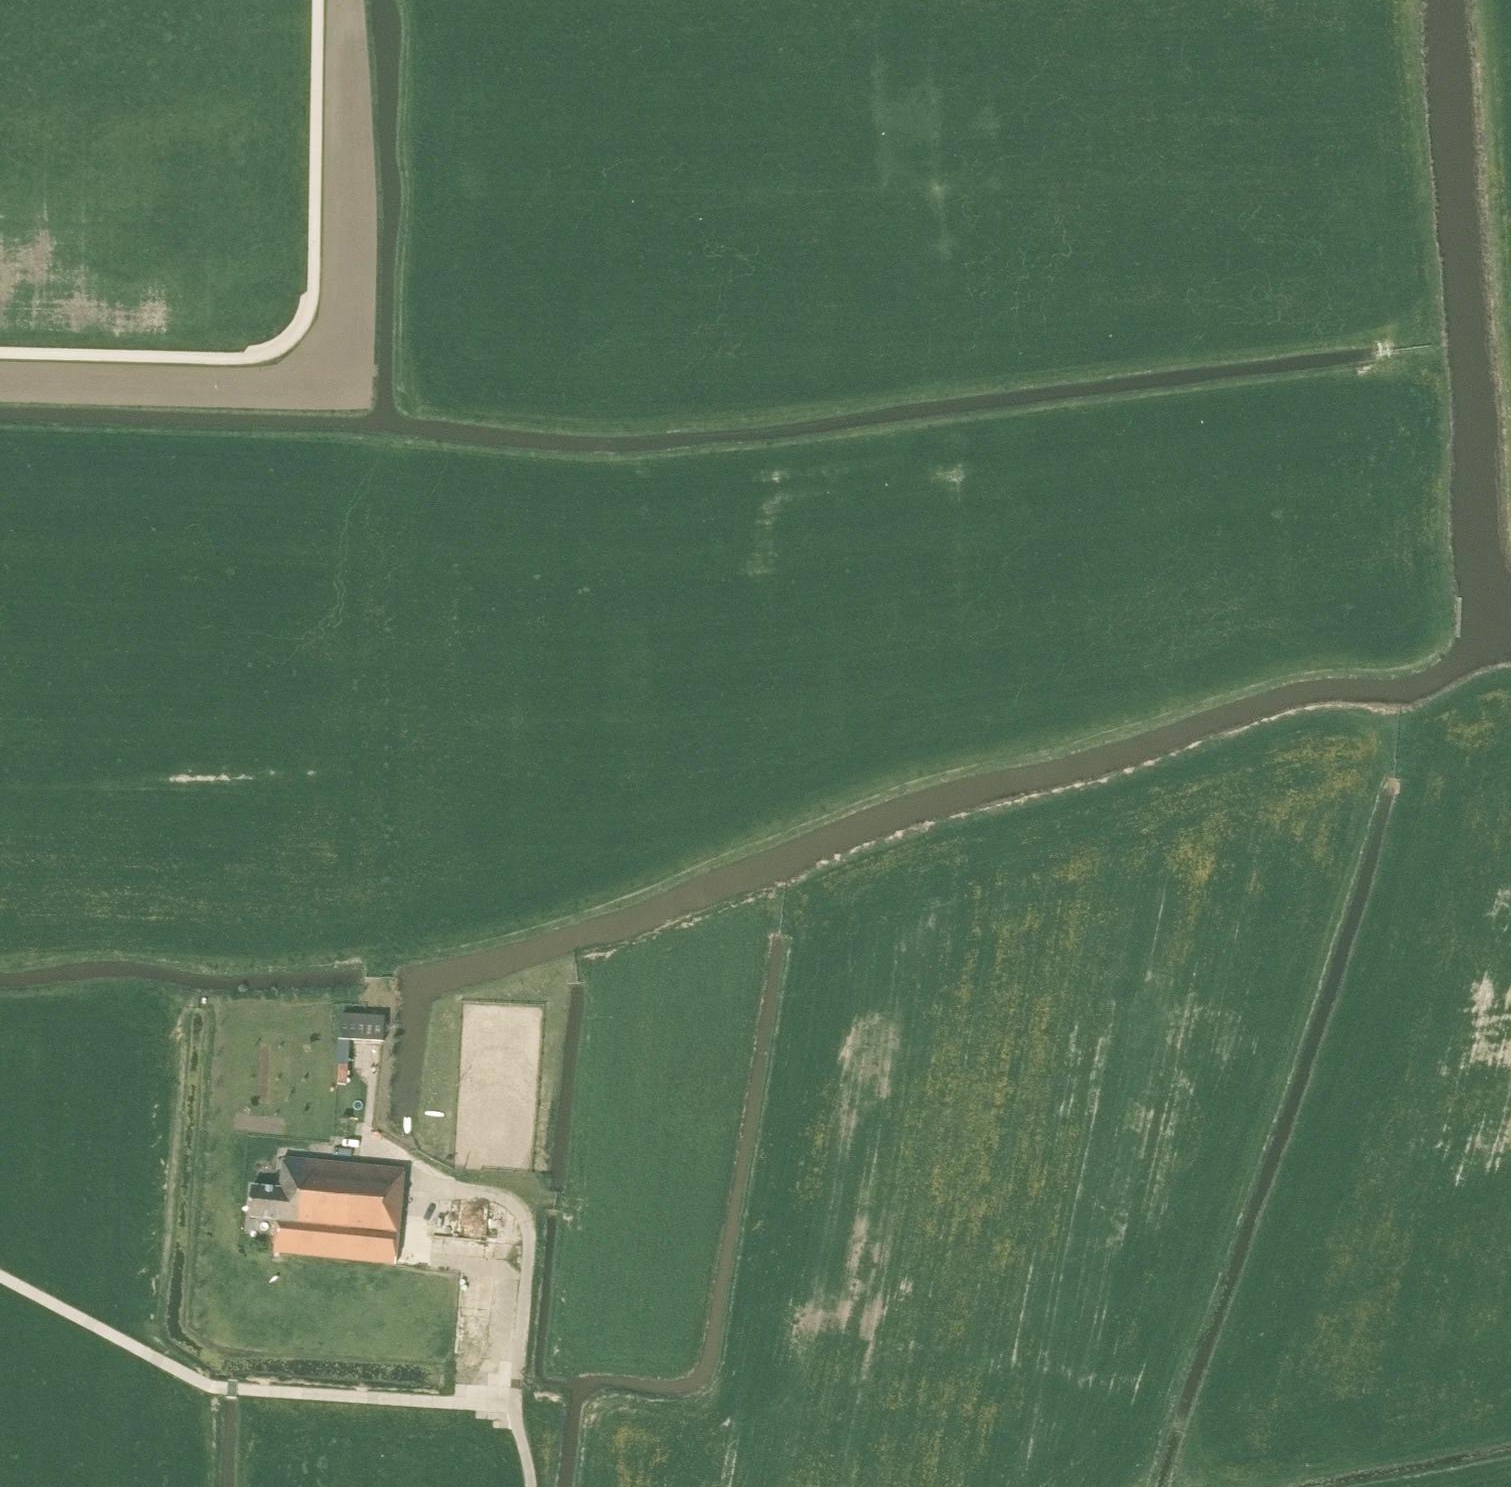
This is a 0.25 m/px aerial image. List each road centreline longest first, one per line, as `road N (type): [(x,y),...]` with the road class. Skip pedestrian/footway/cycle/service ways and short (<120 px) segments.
road 1 (track): [(318,0),(314,283),(295,334),(245,358),(0,352)]
road 2 (track): [(0,1276),(212,1386),(514,1407)]

